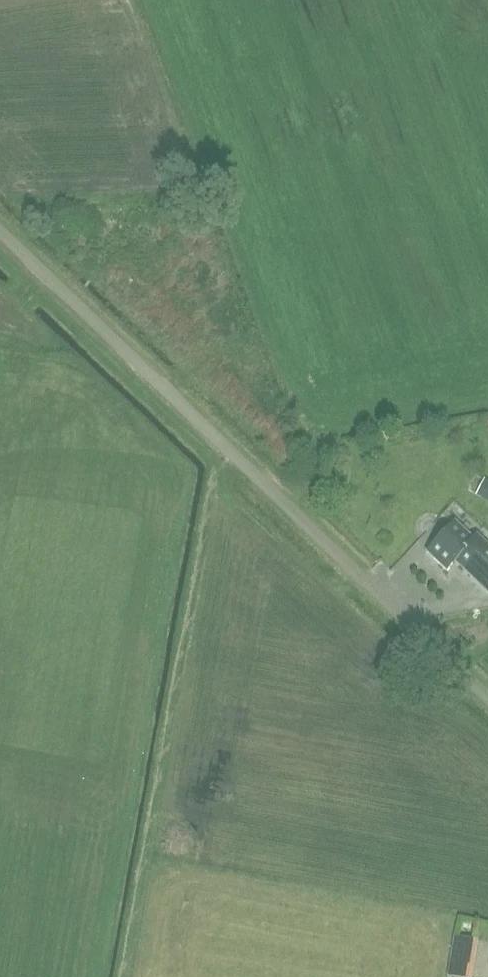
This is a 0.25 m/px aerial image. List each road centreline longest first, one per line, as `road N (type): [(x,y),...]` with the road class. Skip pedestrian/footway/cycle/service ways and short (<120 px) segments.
road 1 (unclassified): [(487,700),(0,231)]

